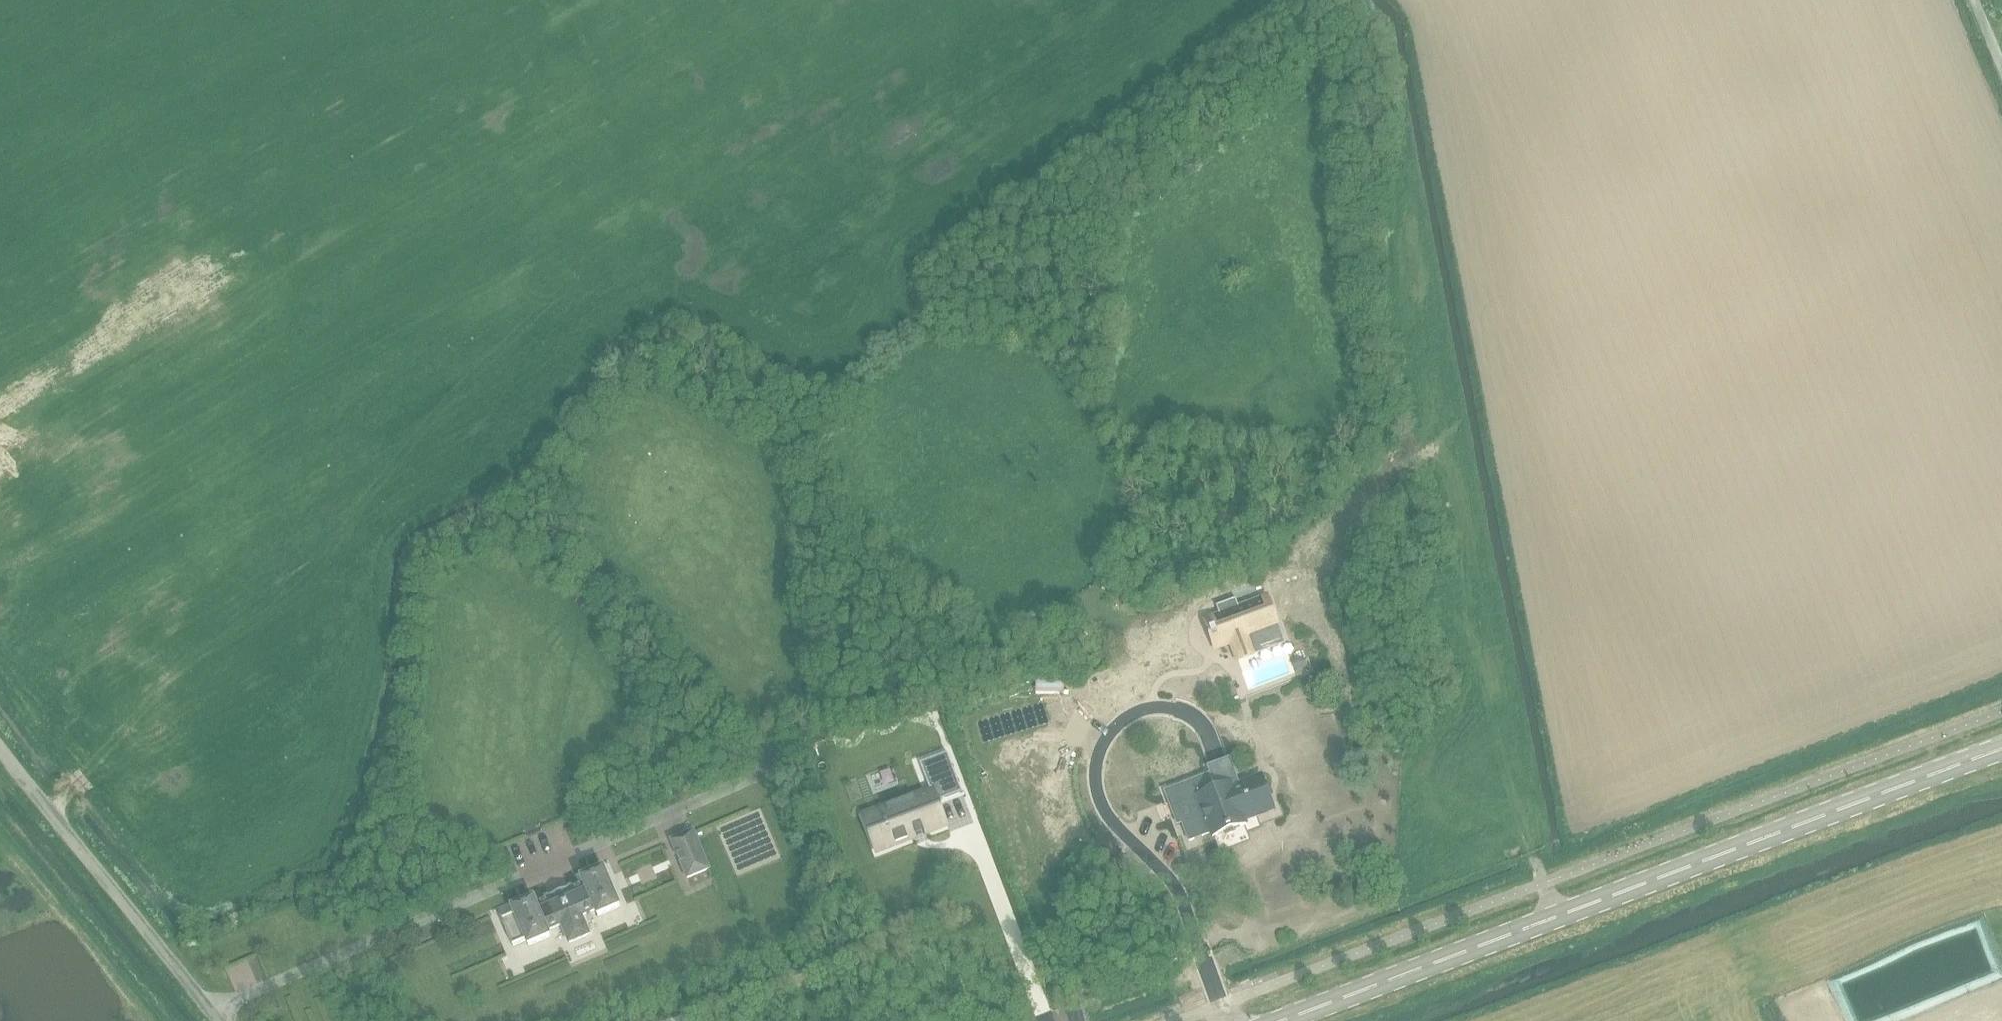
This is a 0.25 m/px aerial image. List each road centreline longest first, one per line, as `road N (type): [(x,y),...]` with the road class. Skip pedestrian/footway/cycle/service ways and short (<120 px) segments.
road 1 (secondary): [(1284,1020),(2001,756)]
road 2 (unclassified): [(222,1020),(0,742)]

